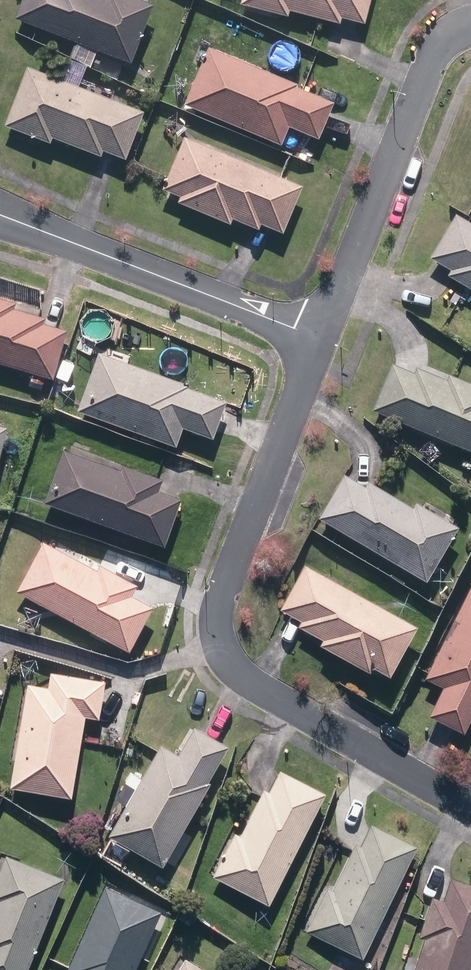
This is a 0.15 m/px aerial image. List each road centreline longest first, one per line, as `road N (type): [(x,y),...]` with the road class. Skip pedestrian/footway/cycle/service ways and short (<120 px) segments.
road 1 (residential): [(318,339),(213,616),(215,640),(234,675),(470,809)]
road 2 (residential): [(470,13),(437,37),(318,339)]
road 3 (residential): [(0,215),(318,339)]

